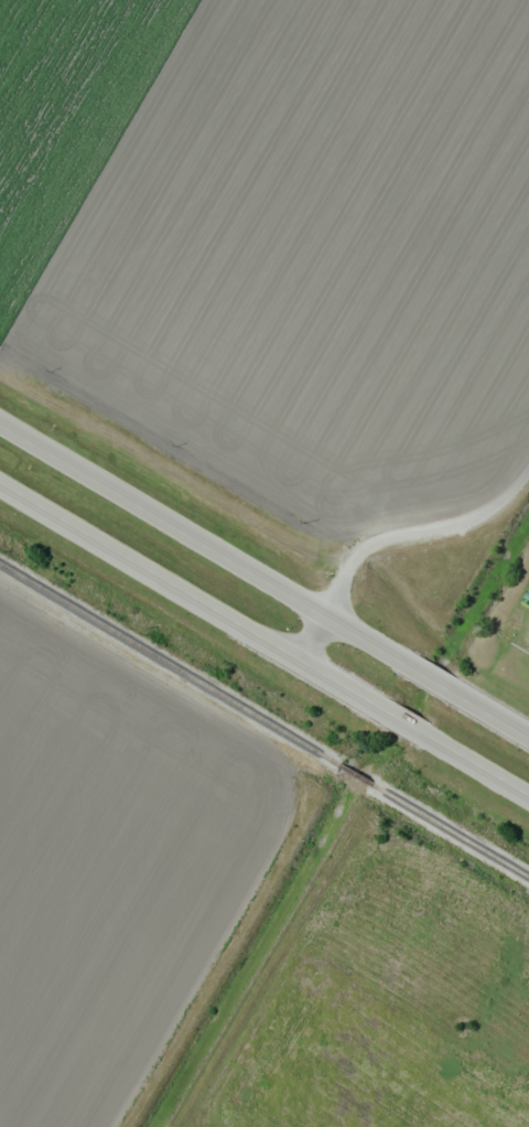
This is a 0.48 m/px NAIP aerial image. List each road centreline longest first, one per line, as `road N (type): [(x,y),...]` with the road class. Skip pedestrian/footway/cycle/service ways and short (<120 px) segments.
road 1 (trunk): [(0,485),(528,798)]
road 2 (trunk): [(528,728),(0,417)]
road 3 (residential): [(334,612),(335,538),(371,523),(476,512),(509,493),(528,459)]

